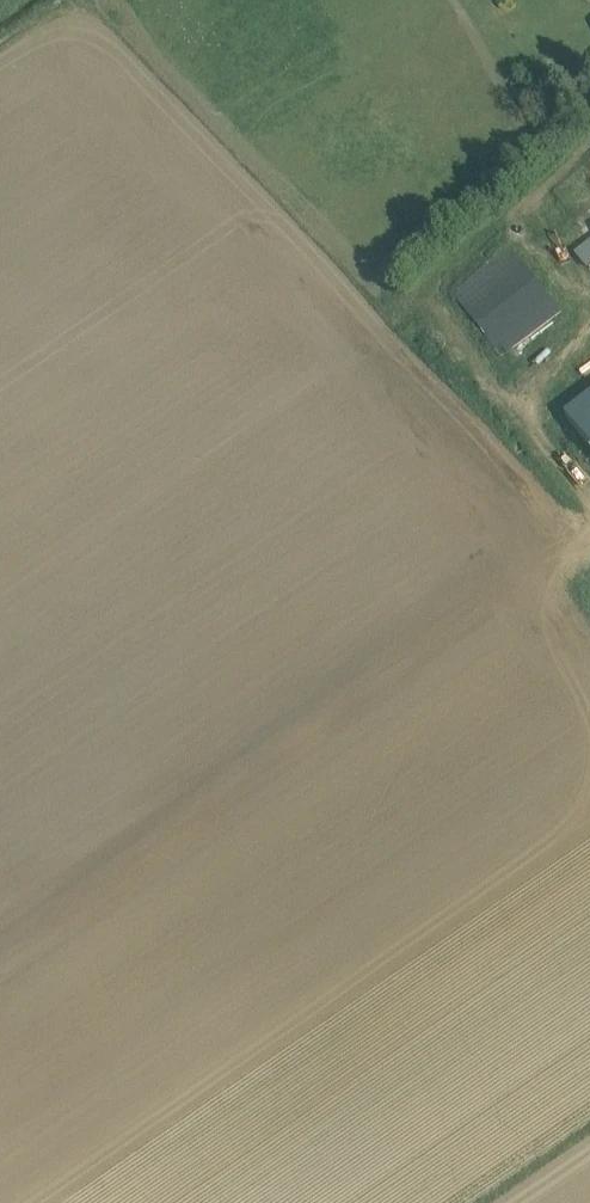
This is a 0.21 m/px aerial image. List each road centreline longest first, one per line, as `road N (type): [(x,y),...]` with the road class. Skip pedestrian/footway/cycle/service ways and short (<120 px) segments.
road 1 (track): [(0,965),(589,540)]

